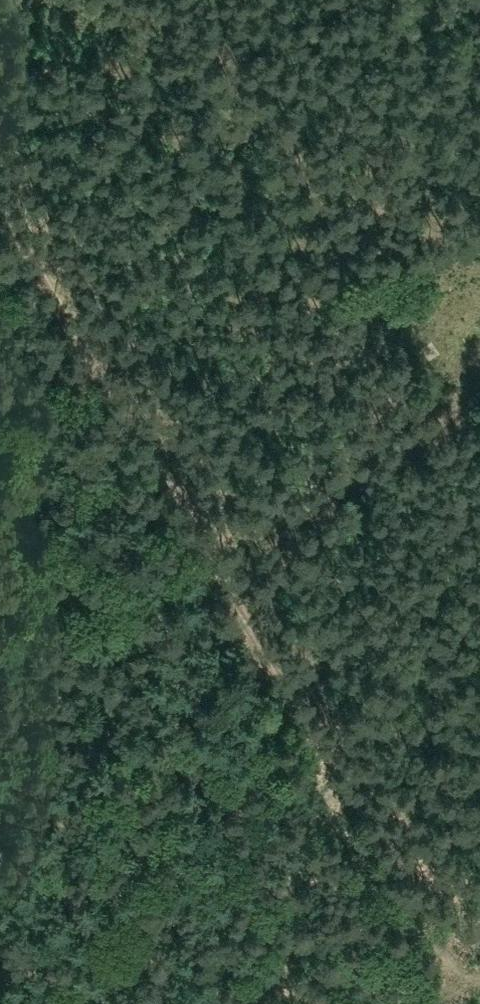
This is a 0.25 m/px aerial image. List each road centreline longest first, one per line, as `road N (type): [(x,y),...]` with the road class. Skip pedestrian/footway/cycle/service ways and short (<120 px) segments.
road 1 (track): [(0,502),(149,634),(294,792),(309,798),(326,789),(333,761),(312,720),(0,202)]
road 2 (track): [(210,559),(479,395)]
road 3 (track): [(461,992),(422,904),(333,761)]

